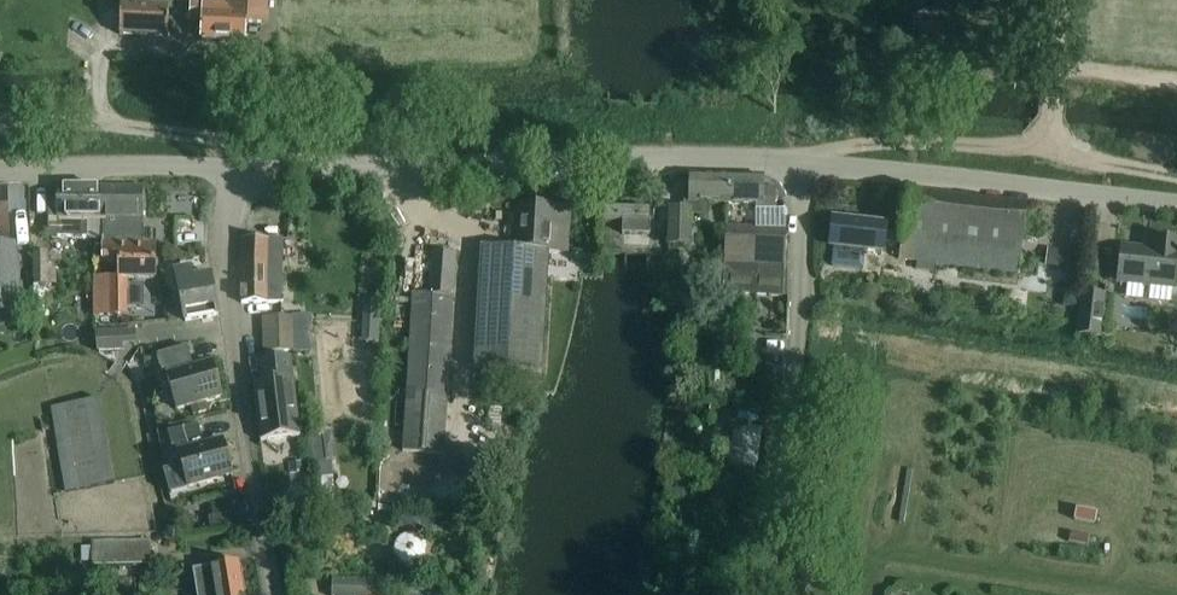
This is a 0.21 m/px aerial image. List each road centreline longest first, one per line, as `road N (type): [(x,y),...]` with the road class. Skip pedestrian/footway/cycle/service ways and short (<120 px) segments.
road 1 (tertiary): [(229,166),(630,159),(799,165)]
road 2 (residential): [(275,594),(232,340),(229,166)]
road 3 (unclassified): [(767,594),(794,362),(799,165)]
road 4 (tertiary): [(799,165),(1176,203)]
road 5 (tertiary): [(0,170),(229,166)]

